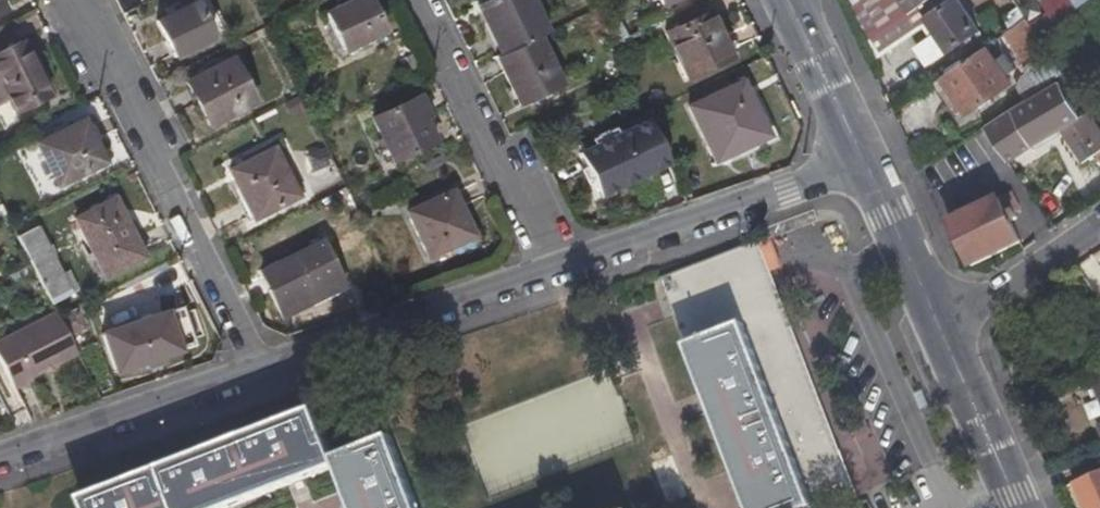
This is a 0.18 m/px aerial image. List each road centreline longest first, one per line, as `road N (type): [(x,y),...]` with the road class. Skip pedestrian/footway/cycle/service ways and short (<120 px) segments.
road 1 (residential): [(267,379),(65,0)]
road 2 (residential): [(567,278),(864,166)]
road 3 (residential): [(267,379),(567,278)]
road 4 (residential): [(567,278),(429,0)]
road 5 (residential): [(0,469),(267,379)]
road 6 (tertiary): [(941,332),(1020,507)]
road 7 (residential): [(941,332),(1099,226)]
road 8 (tertiary): [(864,166),(941,332)]
road 9 (tertiary): [(790,0),(864,166)]

